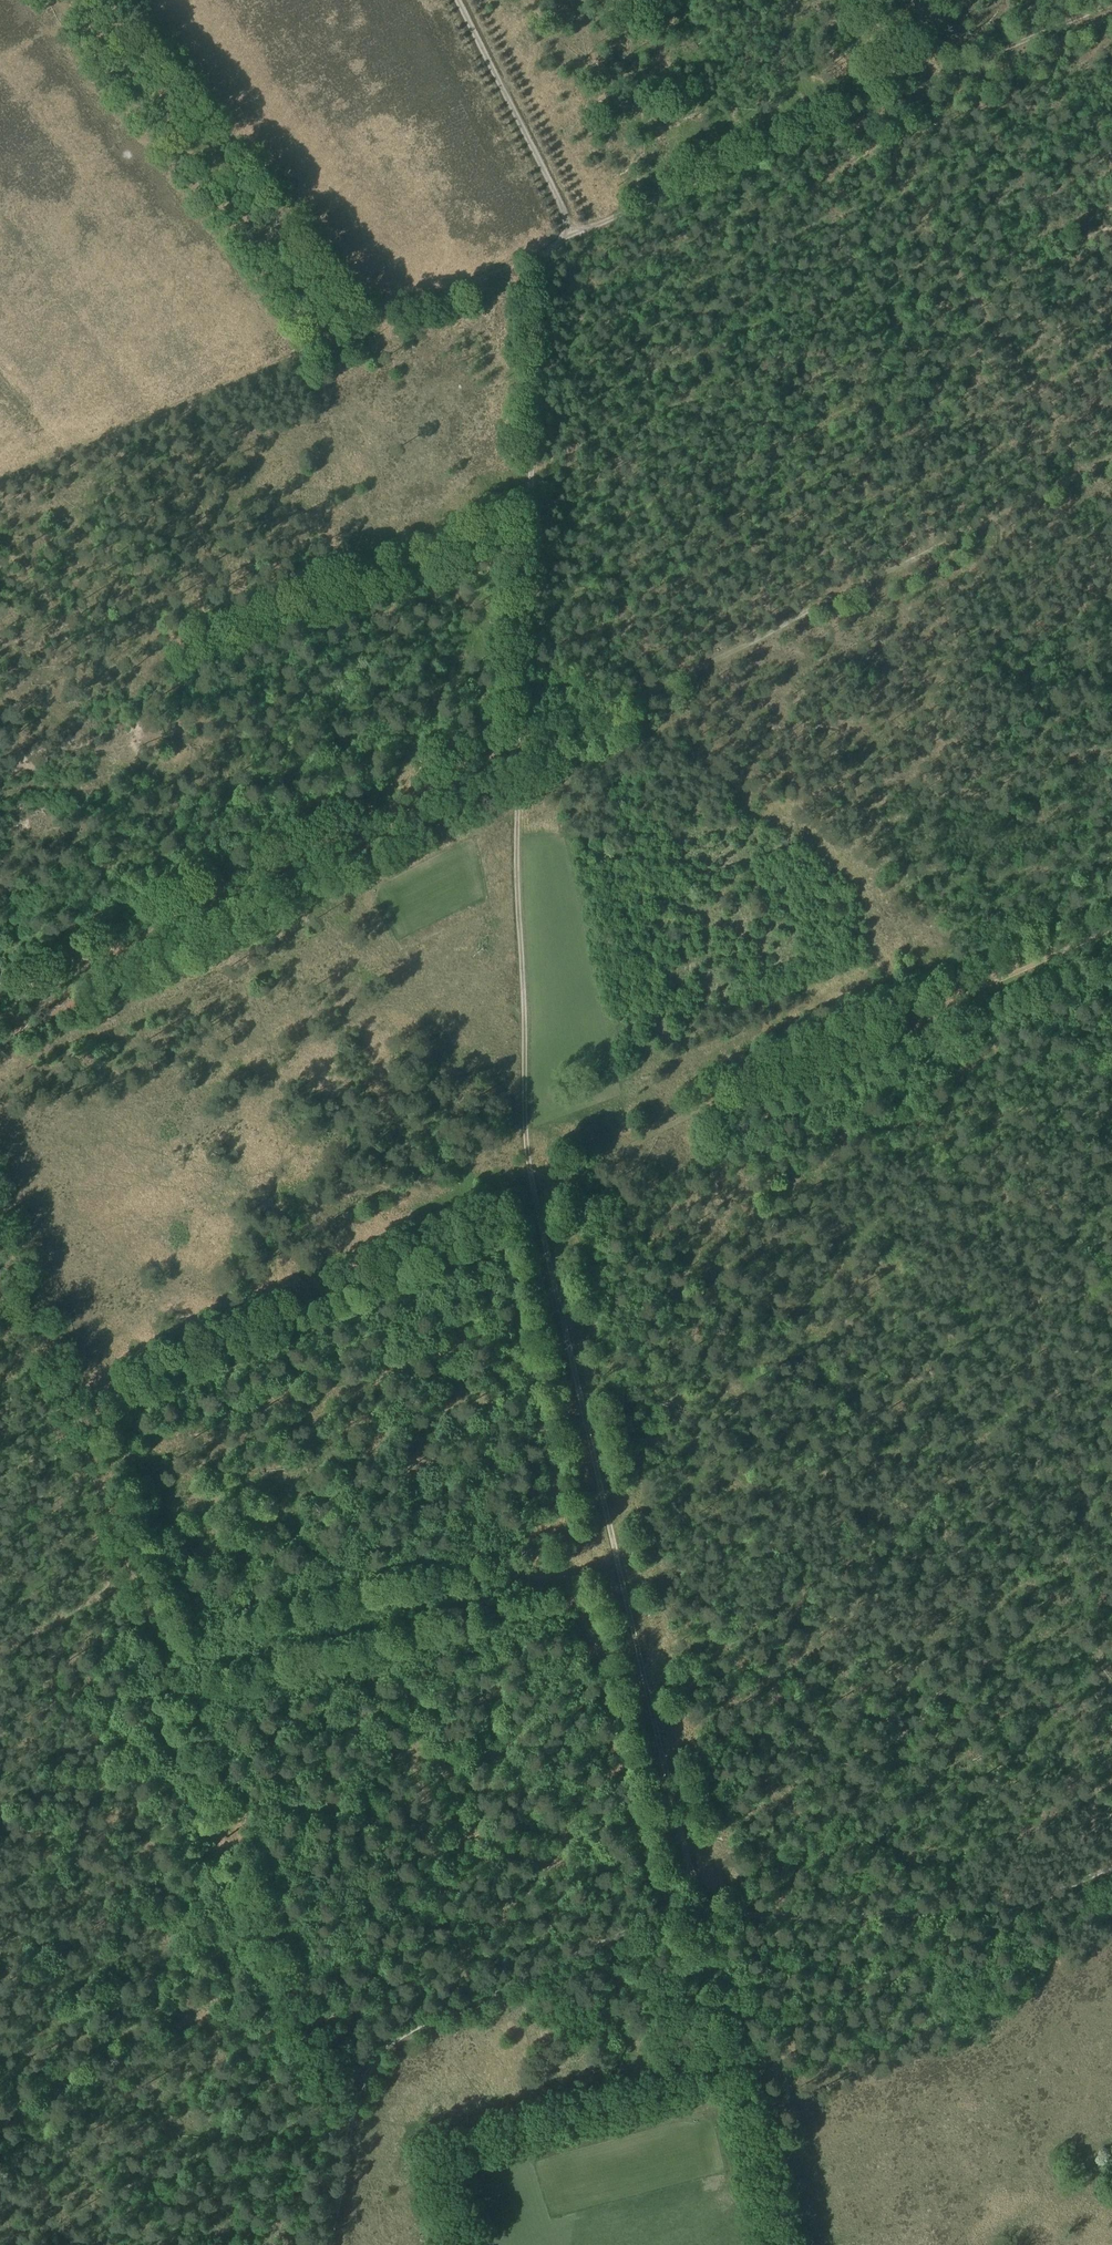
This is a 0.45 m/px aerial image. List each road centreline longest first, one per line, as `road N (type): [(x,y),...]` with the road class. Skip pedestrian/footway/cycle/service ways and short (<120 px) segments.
road 1 (track): [(709,1914),(688,1858),(527,1136),(517,782),(545,268),(572,229),(1111,13)]
road 2 (track): [(73,1401),(1111,935)]
road 3 (track): [(1111,1868),(935,1911),(672,1914),(432,2021),(381,2052),(368,2072),(328,2244)]
road 4 (track): [(353,2114),(14,1257)]
road 5 (track): [(1111,474),(410,836)]
road 6 (track): [(688,1858),(665,1948),(668,1986),(726,2074),(712,2116)]
road 7 (track): [(460,0),(572,229)]
road 8 (track): [(0,1880),(213,1766)]
road 9 (track): [(446,291),(560,240)]
road 10 (track): [(533,499),(420,549)]

